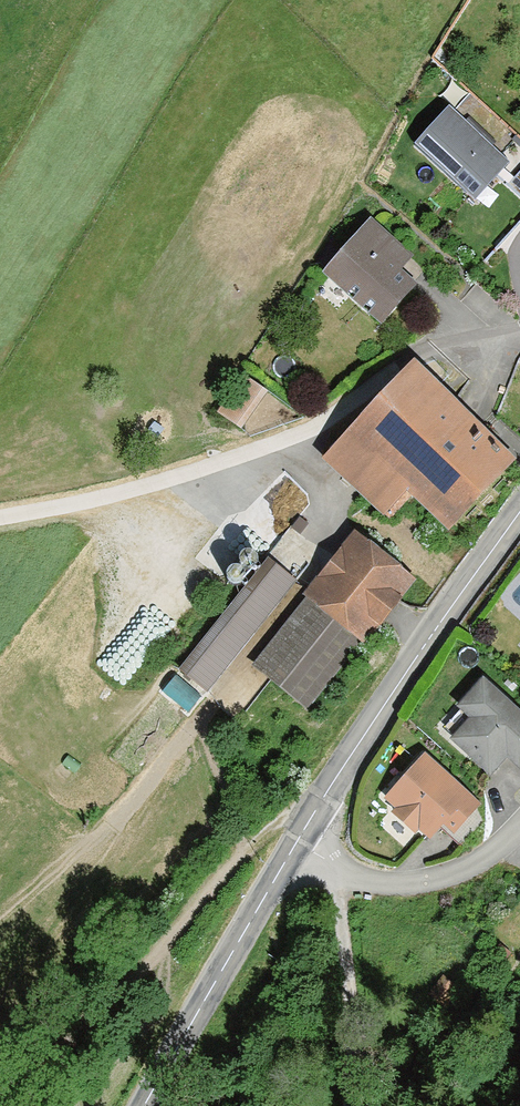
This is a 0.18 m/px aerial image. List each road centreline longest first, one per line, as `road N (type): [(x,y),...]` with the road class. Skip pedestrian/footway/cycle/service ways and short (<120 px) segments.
road 1 (track): [(299,837),(284,829),(261,835),(3,1105)]
road 2 (tertiary): [(519,511),(299,837)]
road 3 (residential): [(519,325),(418,353),(320,425),(173,480)]
road 4 (tertiary): [(299,837),(145,1105)]
road 5 (residential): [(299,837),(353,874),(407,883),(480,861),(519,827)]
road 6 (track): [(328,861),(353,977),(347,1105)]
road 7 (track): [(173,480),(0,516)]

